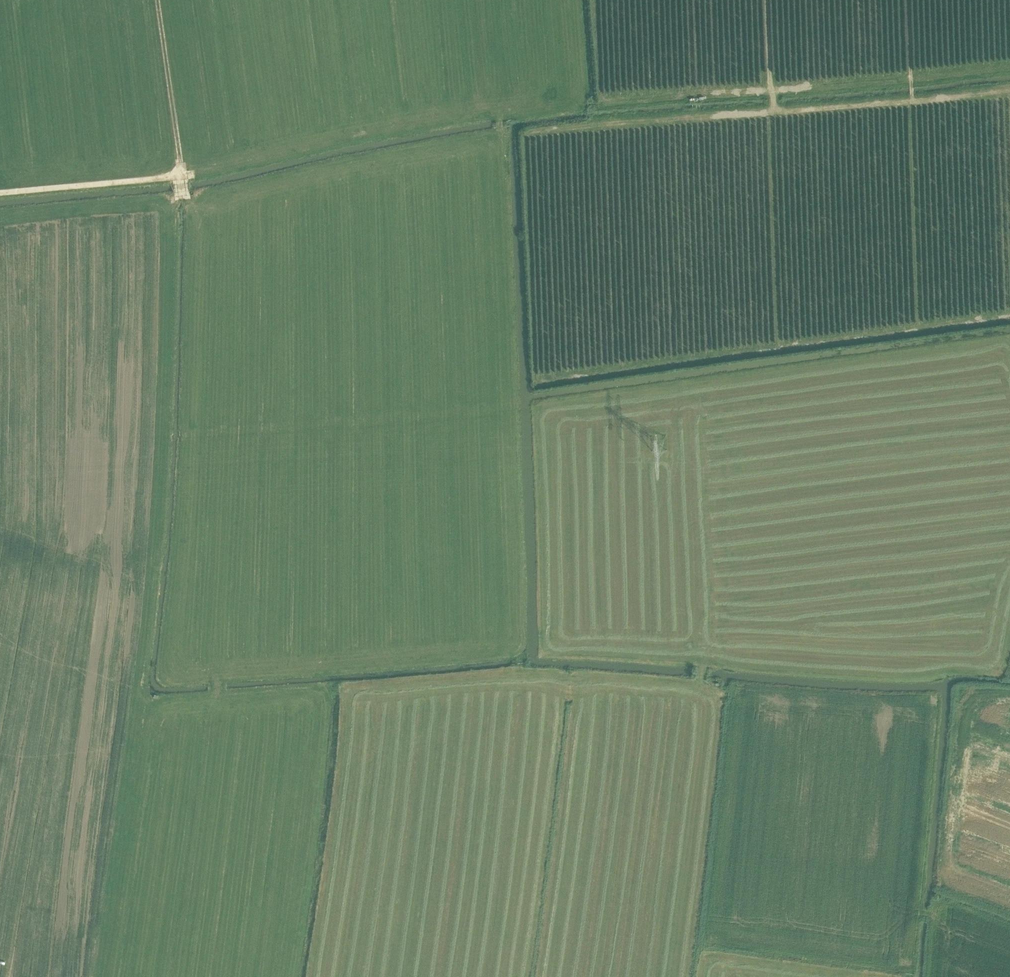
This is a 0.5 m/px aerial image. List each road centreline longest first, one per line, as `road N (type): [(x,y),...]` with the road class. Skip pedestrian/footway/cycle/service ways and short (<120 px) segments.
road 1 (track): [(499,0),(504,178)]
road 2 (track): [(177,176),(0,194)]
road 3 (track): [(158,0),(177,176)]

